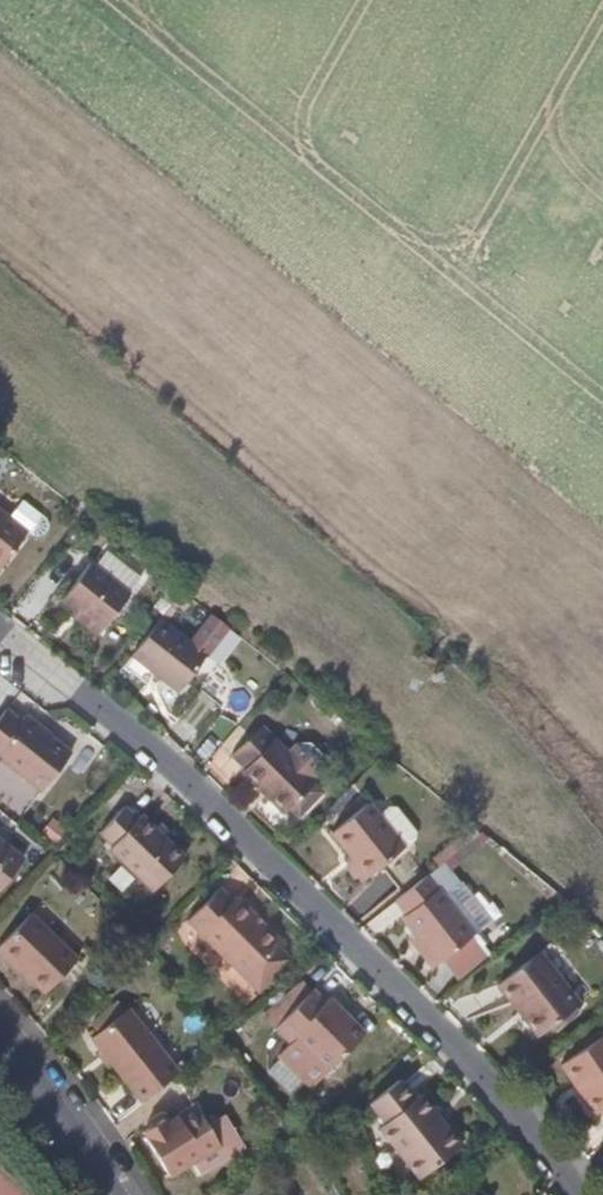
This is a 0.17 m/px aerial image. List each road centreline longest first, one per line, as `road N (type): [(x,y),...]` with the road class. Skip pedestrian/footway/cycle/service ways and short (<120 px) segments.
road 1 (residential): [(0,629),(150,746),(314,899),(471,1060),(577,1194)]
road 2 (residential): [(118,1194),(93,1150),(0,1034)]

